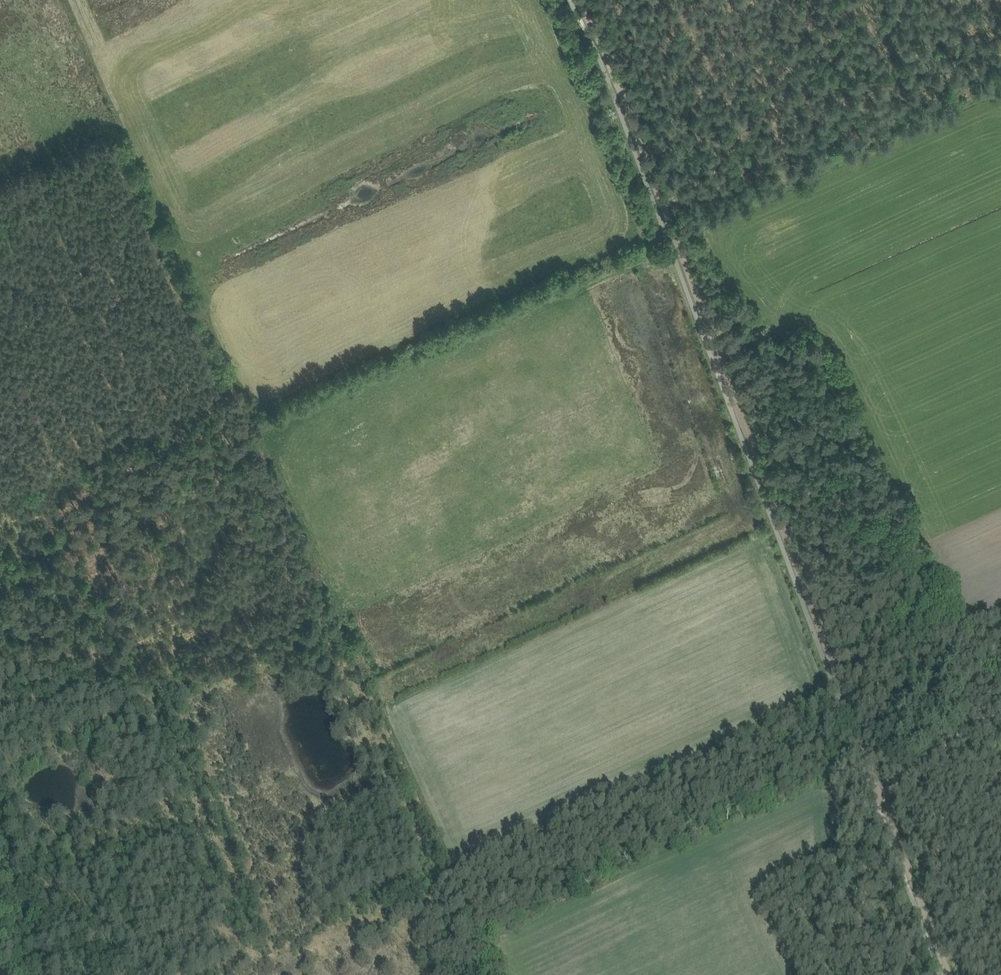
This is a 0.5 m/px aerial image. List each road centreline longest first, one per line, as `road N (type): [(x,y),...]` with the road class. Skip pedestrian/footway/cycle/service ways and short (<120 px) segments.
road 1 (track): [(948,974),(610,66),(577,0)]
road 2 (track): [(875,796),(833,942),(838,974)]
road 3 (track): [(875,796),(1000,708)]

